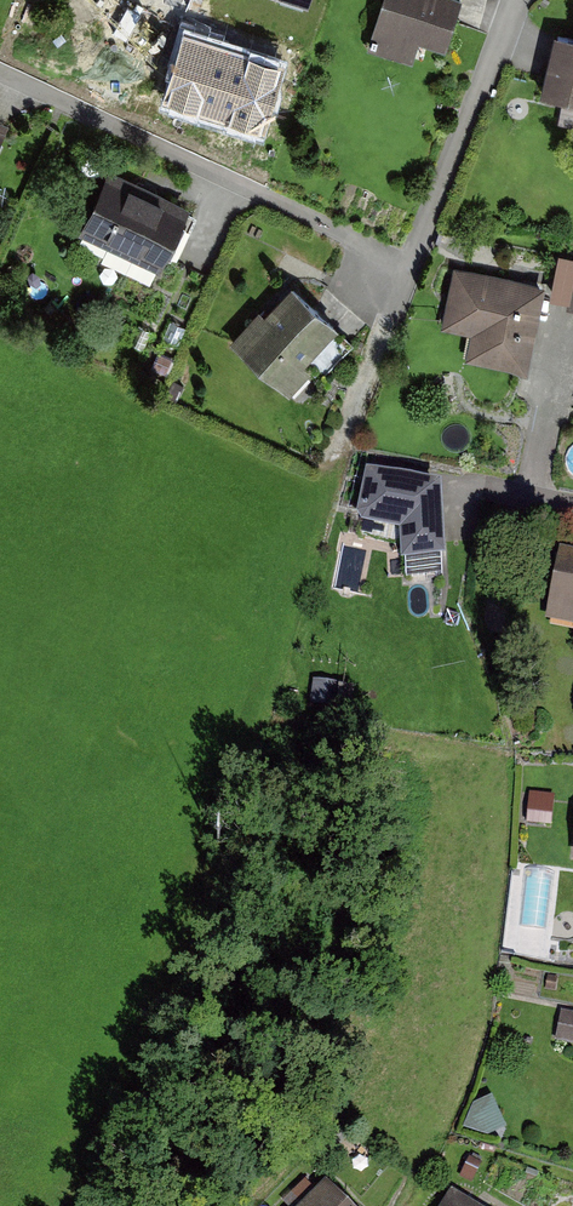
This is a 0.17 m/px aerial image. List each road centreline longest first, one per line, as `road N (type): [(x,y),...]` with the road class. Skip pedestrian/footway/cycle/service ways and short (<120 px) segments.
road 1 (residential): [(0,72),(412,267)]
road 2 (residential): [(412,267),(516,0)]
road 3 (residential): [(331,476),(412,267)]

